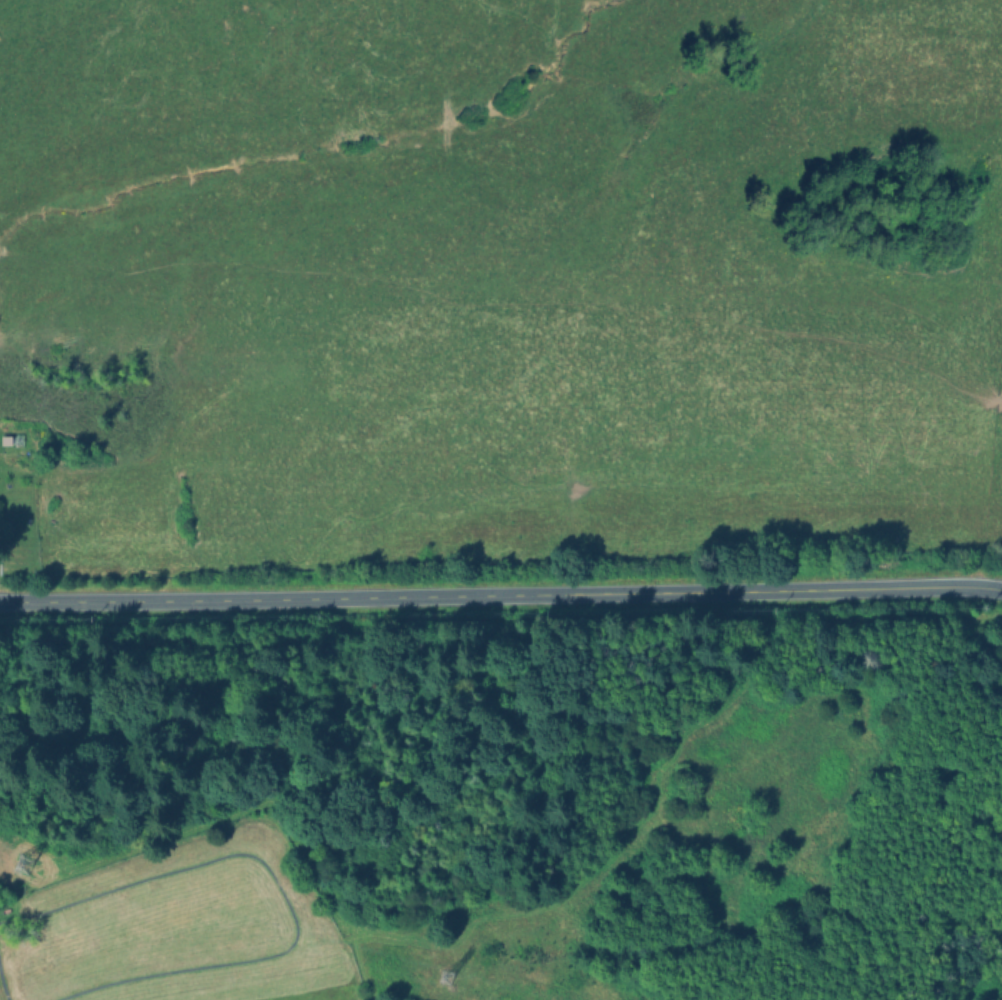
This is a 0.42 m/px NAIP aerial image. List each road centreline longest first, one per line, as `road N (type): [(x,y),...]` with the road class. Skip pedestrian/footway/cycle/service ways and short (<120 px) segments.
road 1 (tertiary): [(0,601),(1001,589)]

